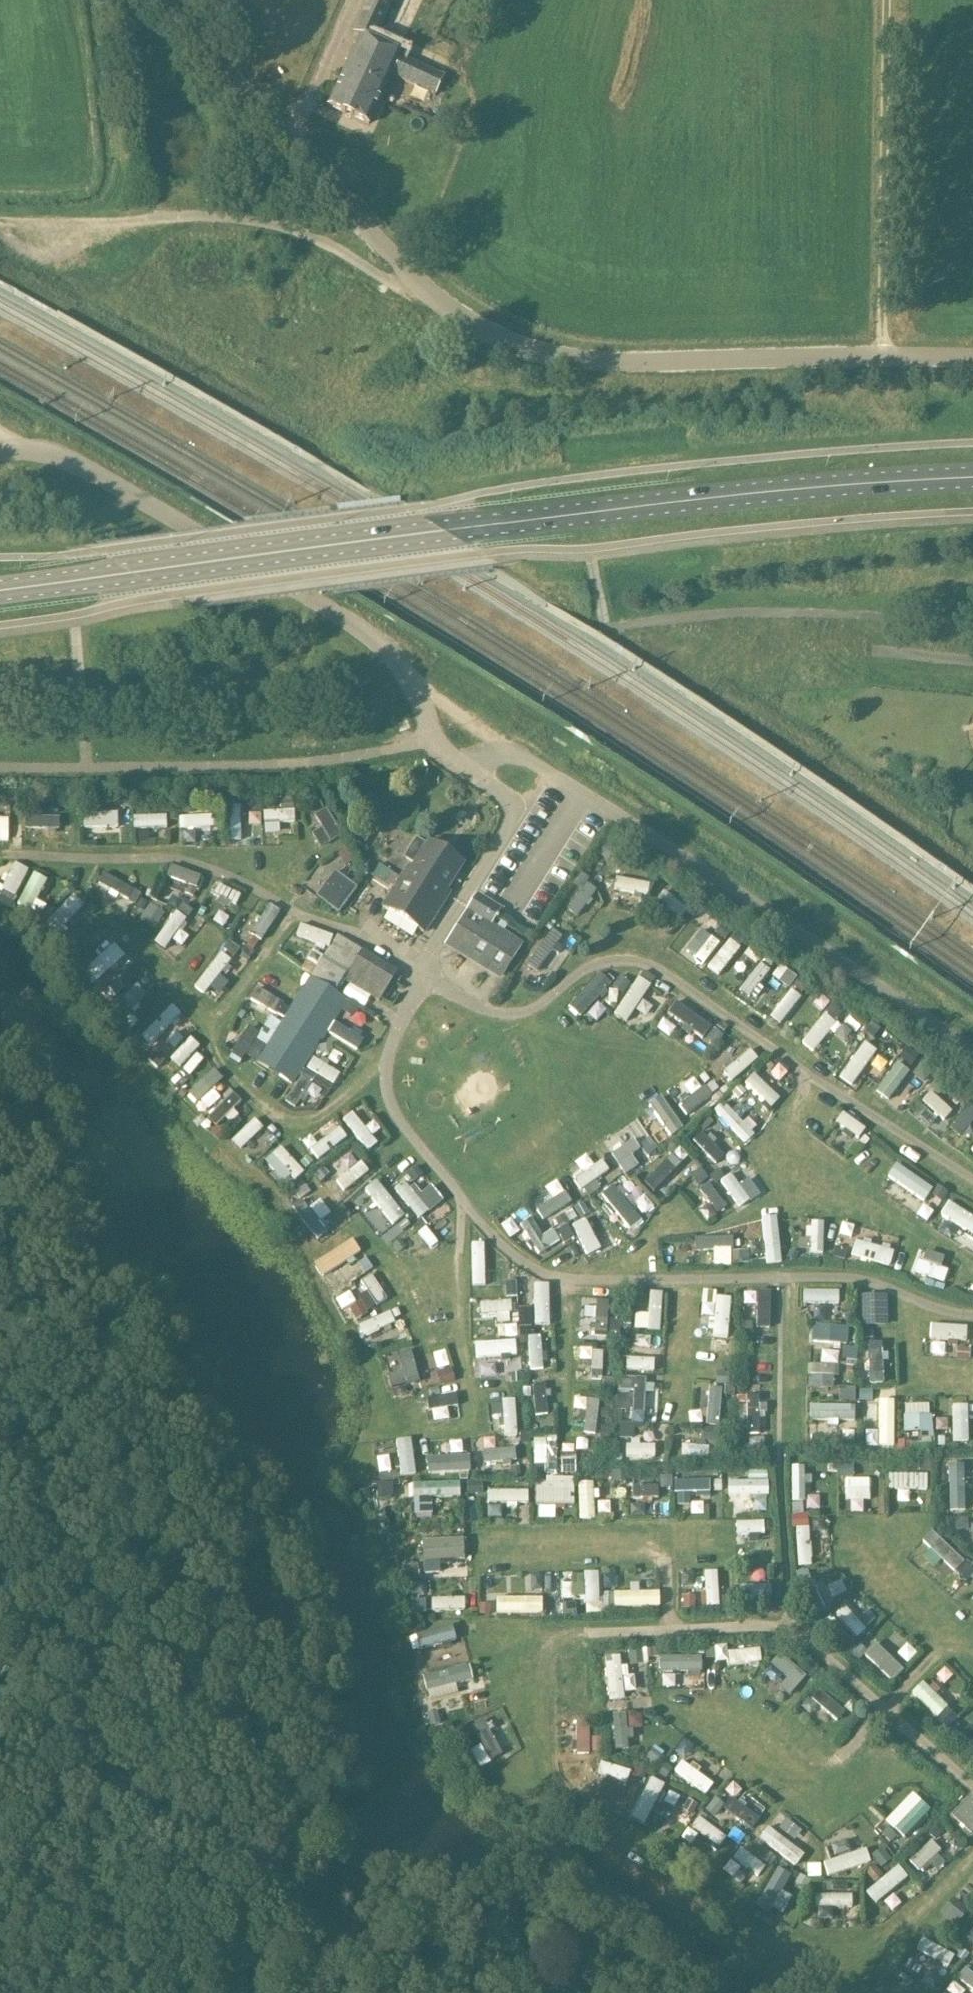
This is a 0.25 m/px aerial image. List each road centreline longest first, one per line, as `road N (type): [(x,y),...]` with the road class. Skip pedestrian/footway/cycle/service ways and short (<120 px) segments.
road 1 (unclassified): [(0,451),(66,455),(324,606),(383,643),(401,664),(433,743),(453,763),(510,751),(534,764),(972,1054)]
road 2 (primary): [(0,591),(662,504),(972,477)]
road 3 (unclassified): [(972,357),(587,362),(510,343),(417,284),(169,0)]
road 4 (track): [(0,222),(236,219),(303,233),(387,281),(414,279)]

